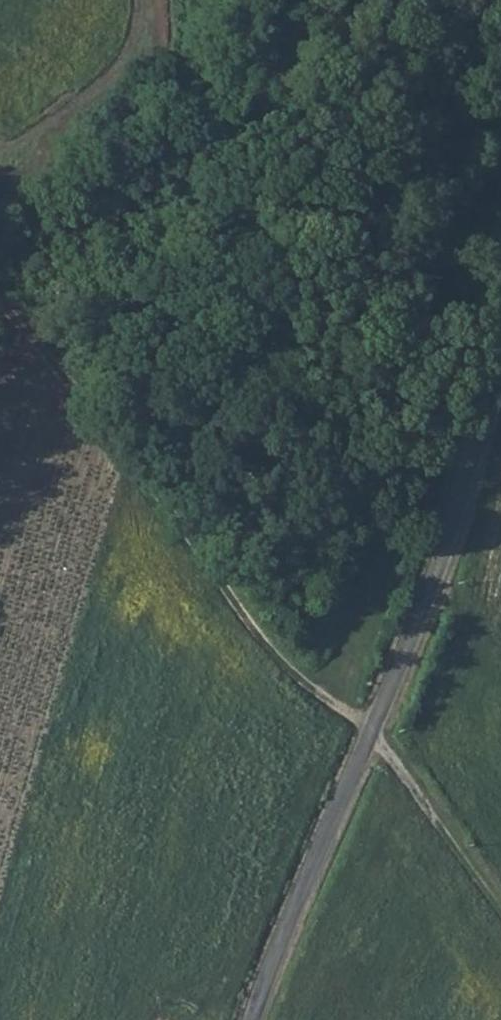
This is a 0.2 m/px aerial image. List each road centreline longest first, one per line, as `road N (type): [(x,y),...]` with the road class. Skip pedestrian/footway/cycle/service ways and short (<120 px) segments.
road 1 (unclassified): [(258,1019),(429,586),(500,347)]
road 2 (track): [(371,728),(261,643),(0,296)]
road 3 (track): [(371,728),(500,916)]

